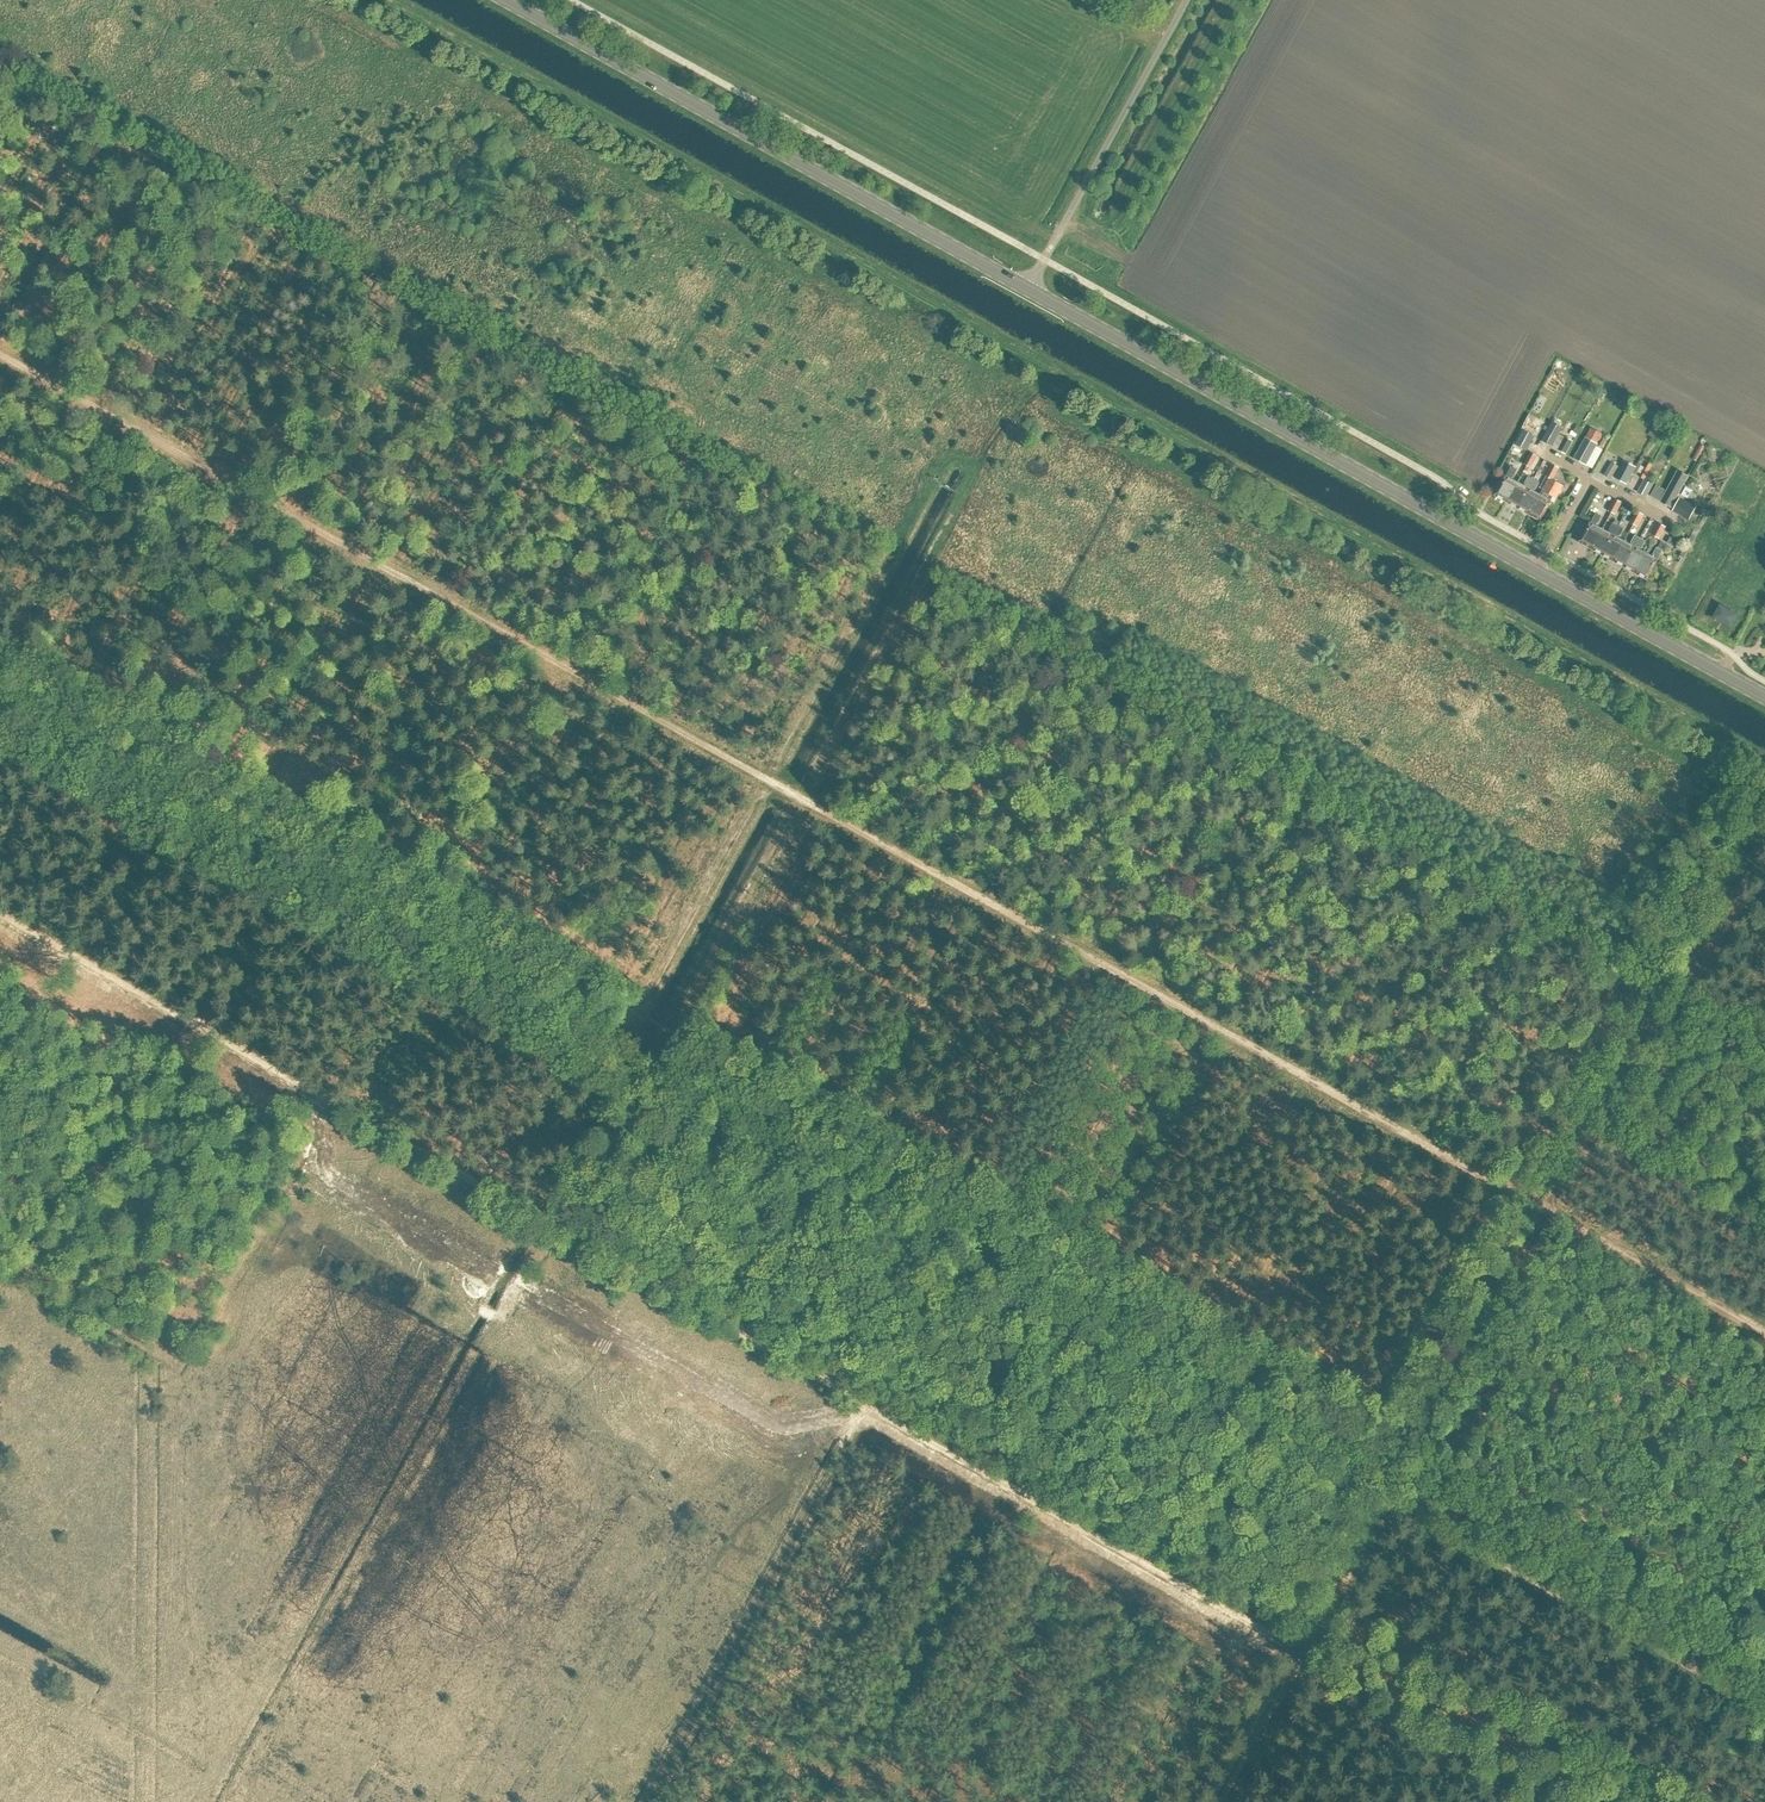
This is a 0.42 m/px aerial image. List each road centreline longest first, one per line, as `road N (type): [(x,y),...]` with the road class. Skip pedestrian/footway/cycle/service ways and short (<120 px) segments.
road 1 (track): [(0,357),(1764,1333)]
road 2 (track): [(1223,1801),(1306,1654),(0,913)]
road 3 (track): [(638,1011),(936,466),(949,457),(965,460),(971,479),(667,1027)]
road 4 (primary): [(1764,696),(1027,289)]
road 5 (track): [(665,1026),(1386,1431)]
road 6 (track): [(0,652),(638,1011)]
road 7 (primary): [(1027,289),(507,0)]
road 8 (track): [(1392,1510),(1764,1709)]
road 9 (unclassified): [(1027,289),(1185,0)]
road 10 (track): [(1306,1654),(1392,1510)]

